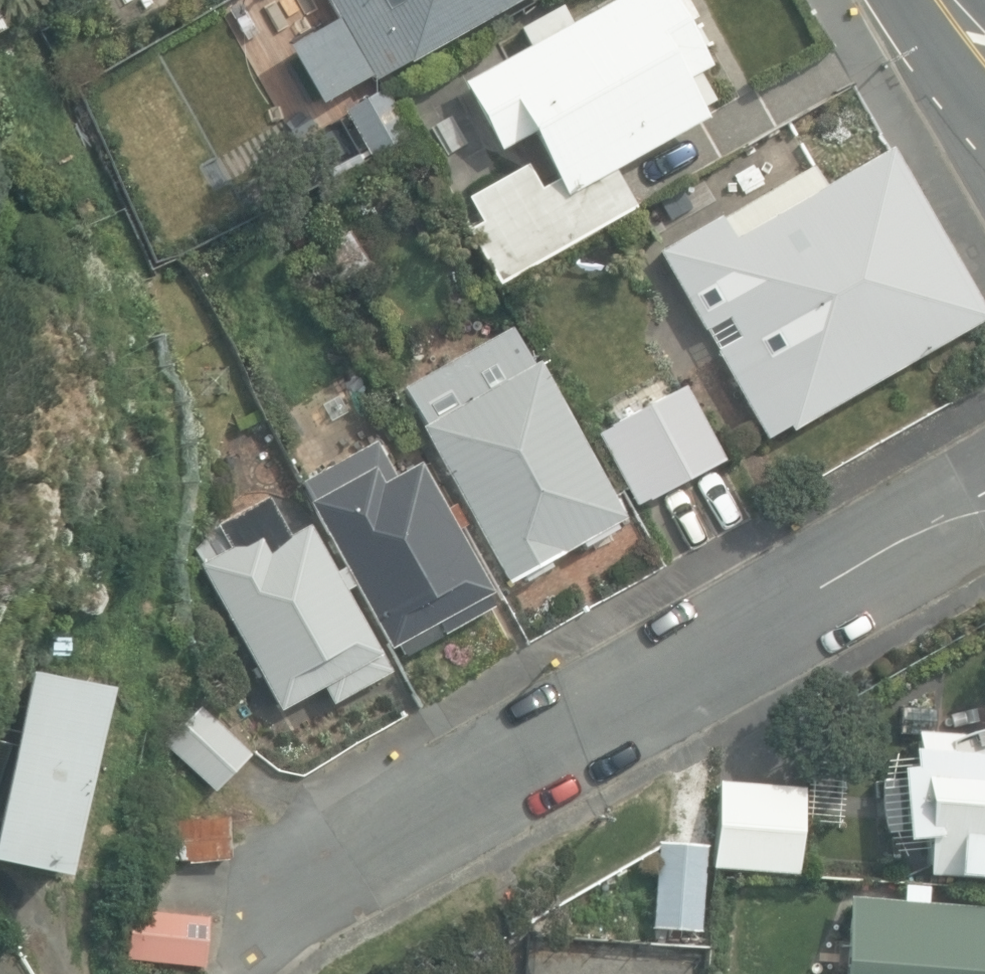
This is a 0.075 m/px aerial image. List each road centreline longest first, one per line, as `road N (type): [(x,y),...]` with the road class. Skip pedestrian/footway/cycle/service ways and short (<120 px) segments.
road 1 (residential): [(278,879),(791,595)]
road 2 (residential): [(984,541),(953,543),(791,595)]
road 3 (residential): [(791,595),(931,495)]

